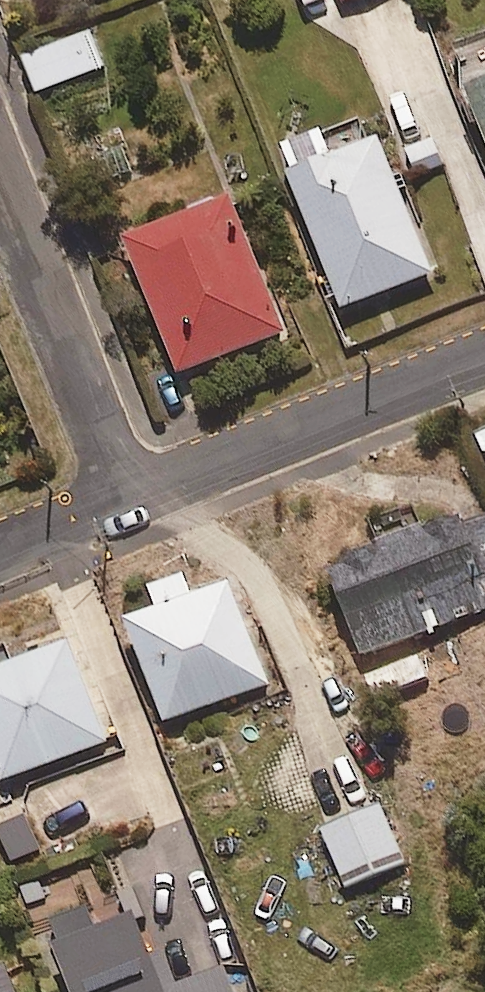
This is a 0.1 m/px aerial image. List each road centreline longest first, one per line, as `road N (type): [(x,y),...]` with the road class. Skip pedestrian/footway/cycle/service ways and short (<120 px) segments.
road 1 (residential): [(128,499),(484,361)]
road 2 (residential): [(0,171),(128,499)]
road 3 (residential): [(0,548),(128,499)]

